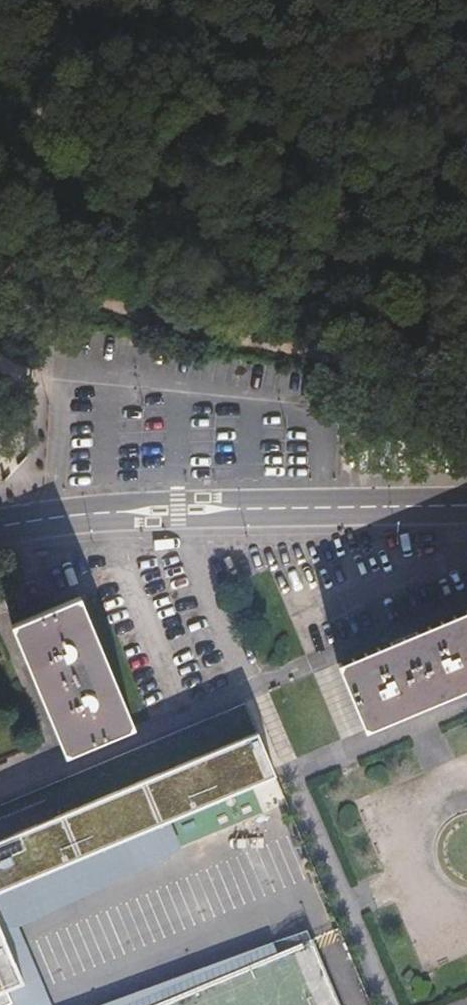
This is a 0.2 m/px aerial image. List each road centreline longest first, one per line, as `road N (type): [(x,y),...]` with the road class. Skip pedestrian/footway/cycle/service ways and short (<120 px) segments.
road 1 (residential): [(0,530),(115,513),(466,509)]
road 2 (track): [(41,279),(256,338),(466,373)]

